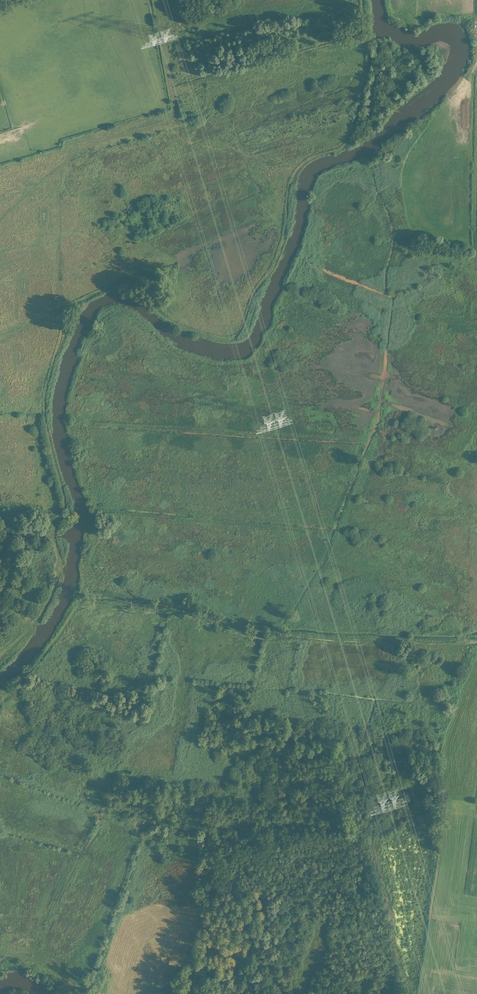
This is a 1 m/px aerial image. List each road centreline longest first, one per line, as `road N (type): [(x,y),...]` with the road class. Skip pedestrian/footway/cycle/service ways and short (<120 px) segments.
road 1 (track): [(53,533),(65,505),(45,415),(59,313),(117,287),(181,325),(238,336),(282,246),(295,173),(351,137),(370,63),(364,0)]
road 2 (track): [(476,642),(257,638),(177,613),(87,605),(0,706)]
road 3 (track): [(158,0),(173,117),(74,154),(0,222)]
road 4 (track): [(476,82),(476,259)]

